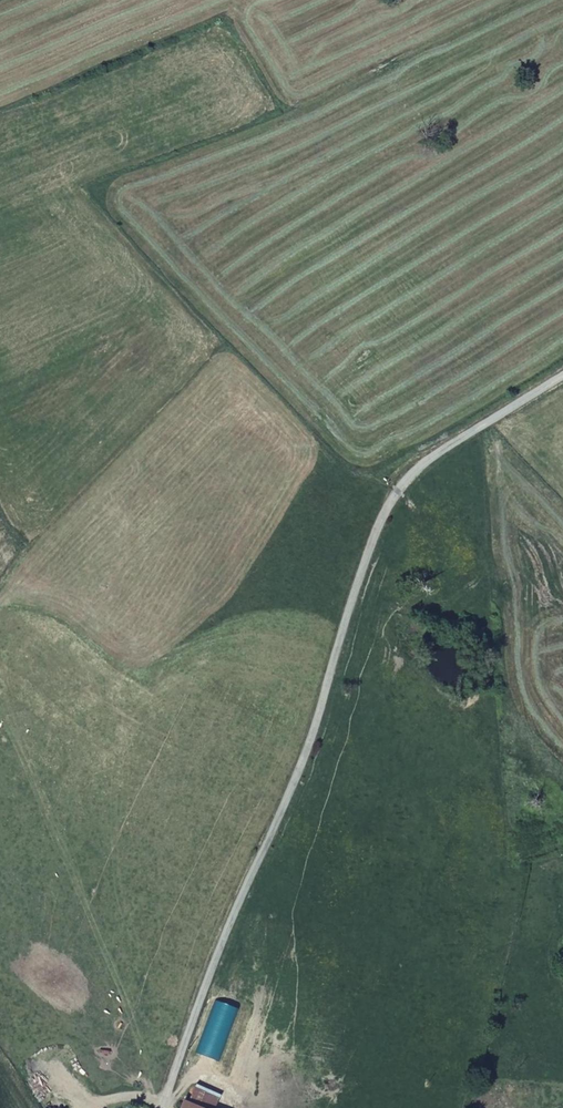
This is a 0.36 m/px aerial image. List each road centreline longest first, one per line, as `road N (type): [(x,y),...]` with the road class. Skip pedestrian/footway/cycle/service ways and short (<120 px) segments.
road 1 (unclassified): [(161,1107),(227,932),(297,777),(364,567),(396,494),(439,450),(562,374)]

